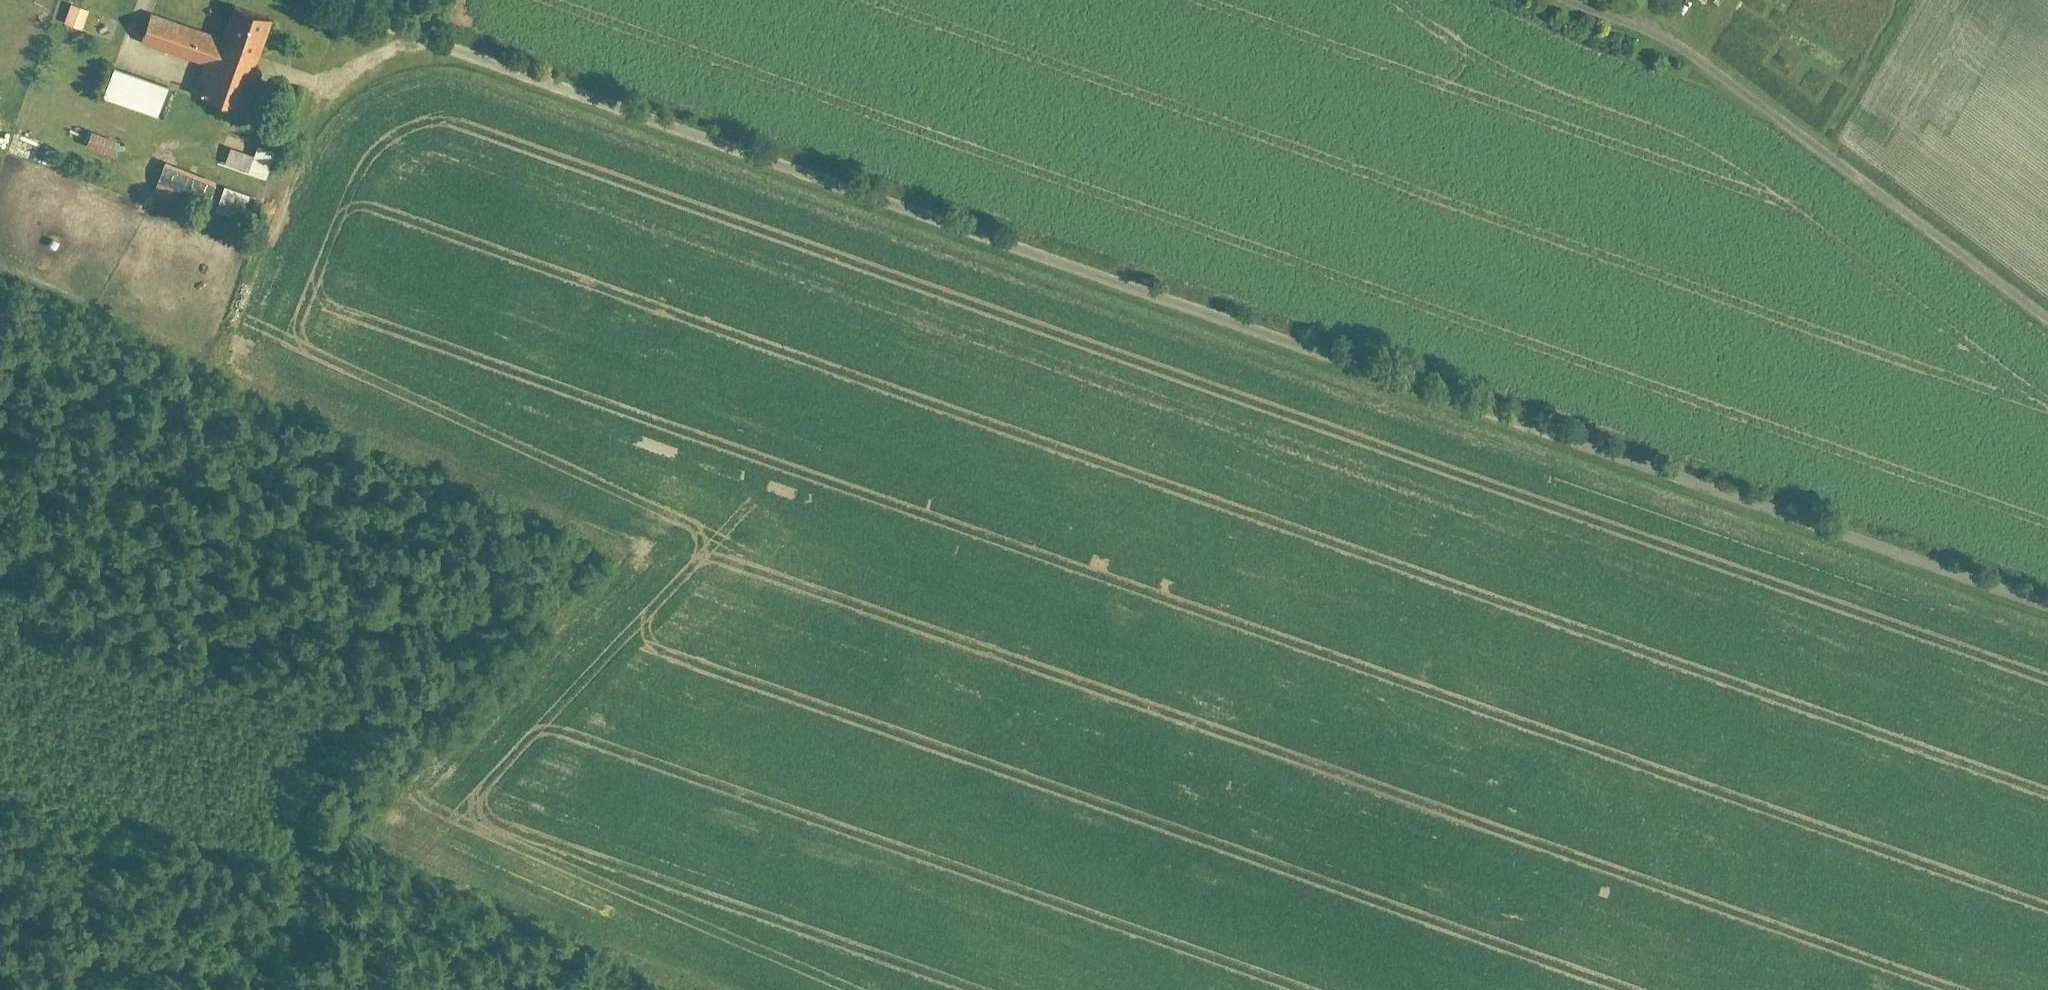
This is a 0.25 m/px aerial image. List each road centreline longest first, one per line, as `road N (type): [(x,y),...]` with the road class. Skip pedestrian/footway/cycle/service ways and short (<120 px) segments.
road 1 (track): [(2047,606),(298,0)]
road 2 (track): [(2047,328),(1647,29),(1575,0)]

